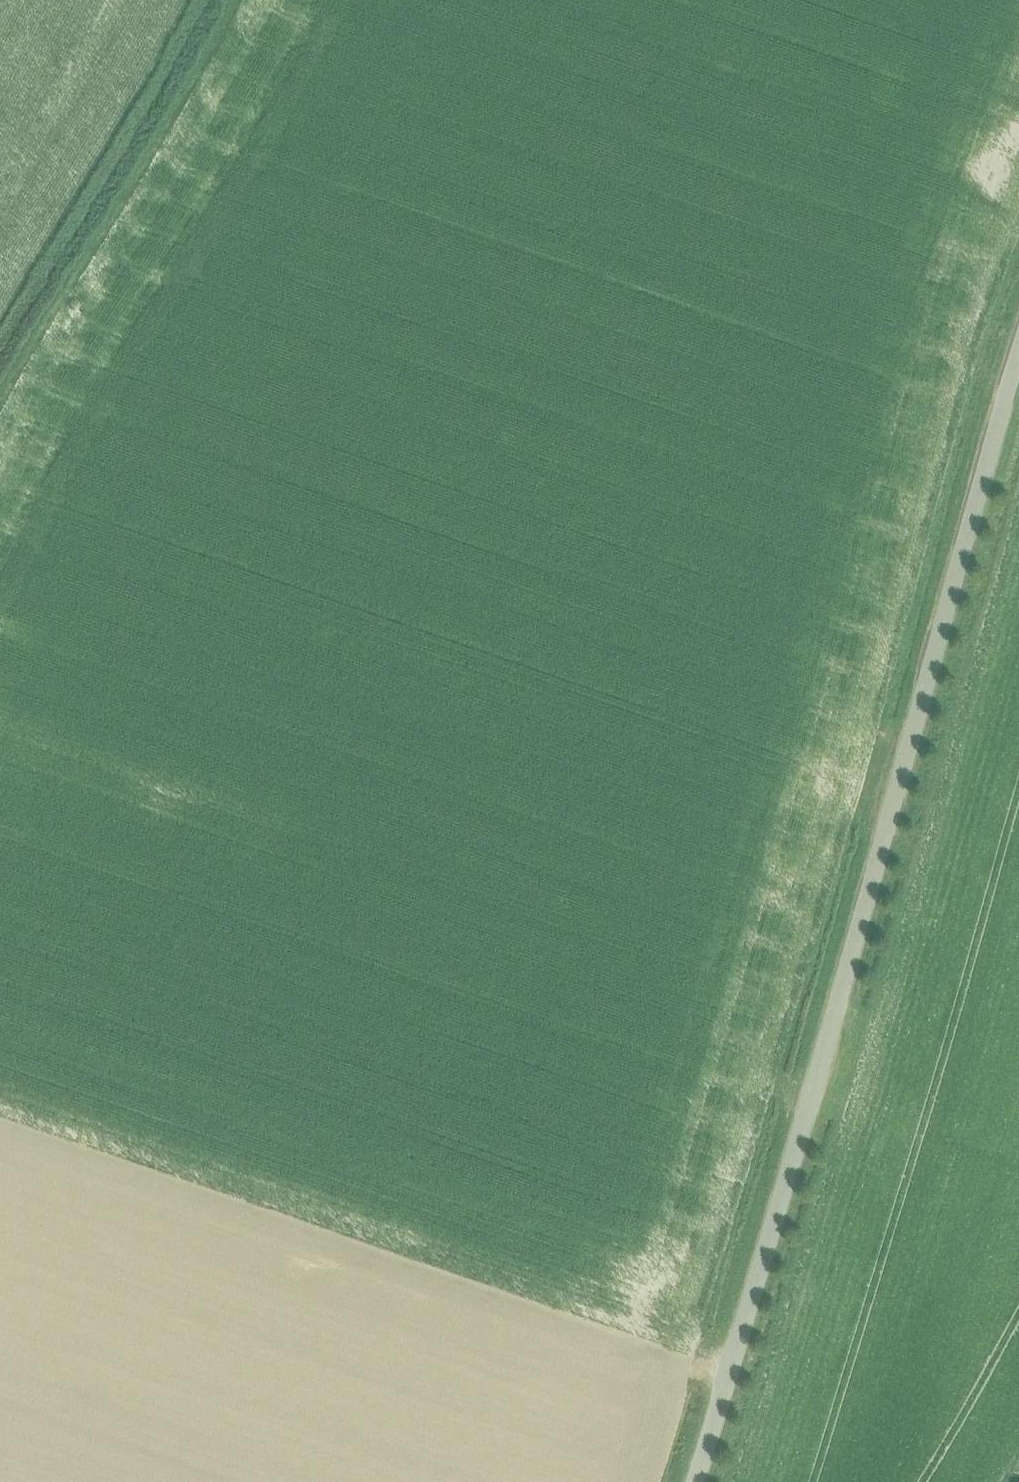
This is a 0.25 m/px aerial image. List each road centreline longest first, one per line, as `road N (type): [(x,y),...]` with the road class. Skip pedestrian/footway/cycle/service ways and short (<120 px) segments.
road 1 (unclassified): [(695,1481),(1018,360)]

